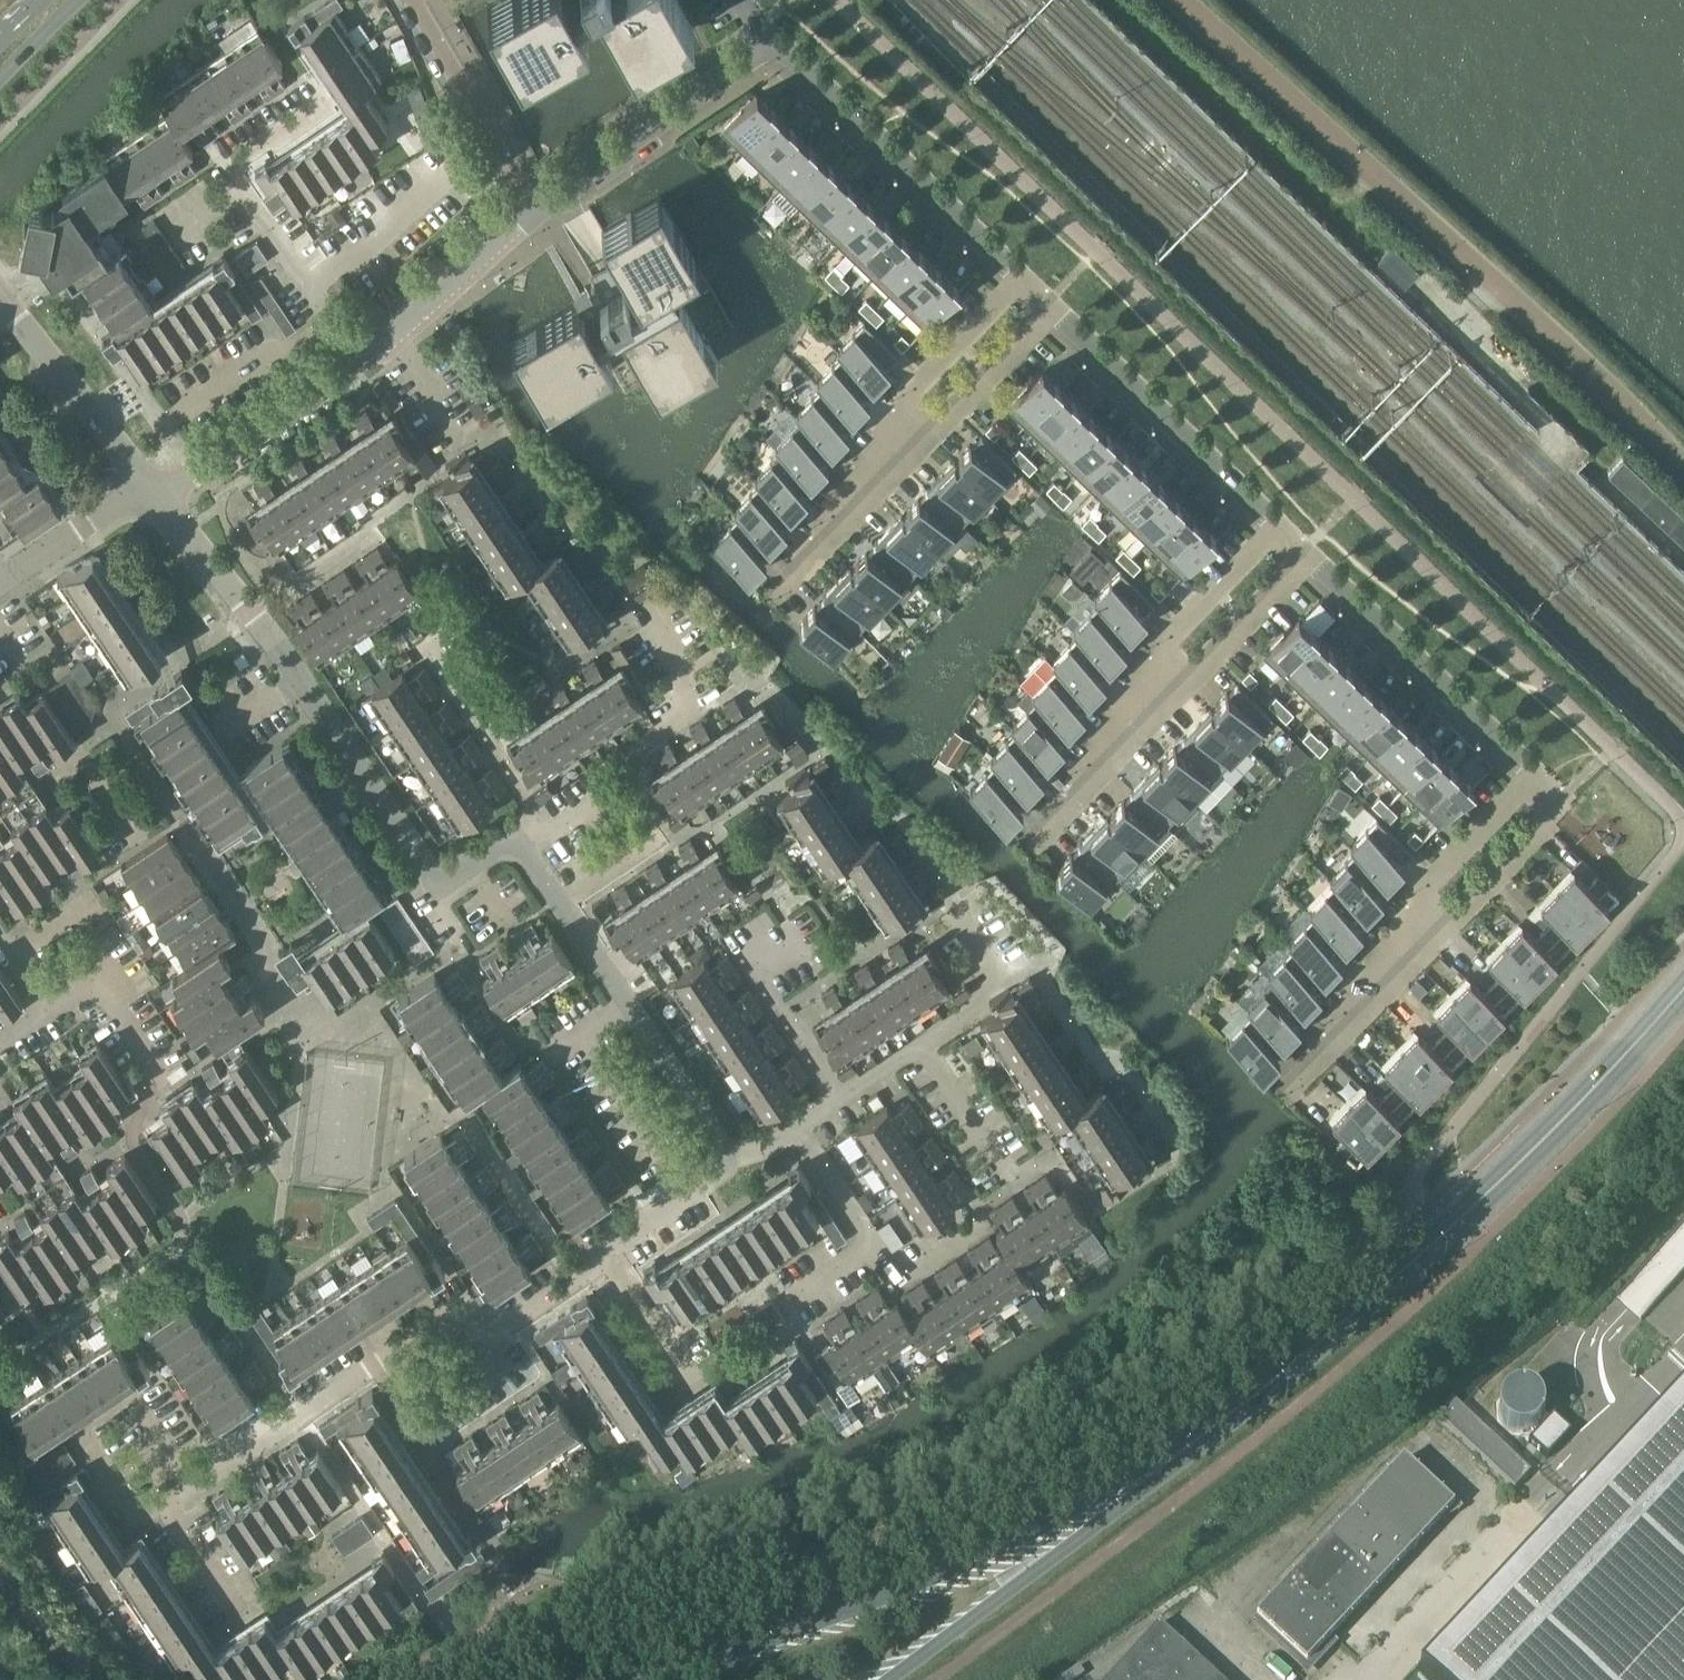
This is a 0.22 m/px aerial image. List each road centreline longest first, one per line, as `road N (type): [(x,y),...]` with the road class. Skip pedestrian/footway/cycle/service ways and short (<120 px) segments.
road 1 (secondary): [(1037,1551),(1202,1438),(1446,1242),(1542,1152),(1683,987)]
road 2 (unclassified): [(1683,468),(1563,343),(1183,0)]
road 3 (residential): [(515,838),(445,884),(299,676),(162,504)]
road 4 (residential): [(192,1483),(451,1305),(489,1317),(600,1258)]
road 5 (secondary): [(1037,1551),(642,1679)]
road 6 (residential): [(734,1167),(515,838)]
road 7 (residential): [(1023,280),(777,40)]
road 8 (residential): [(1357,1009),(1562,799),(1535,773)]
road 9 (residential): [(1535,773),(1304,550)]
road 10 (residential): [(833,520),(915,393),(1023,280)]
road 11 (residential): [(1058,312),(833,520)]
road 12 (residential): [(1278,525),(1058,312)]
road 13 (residential): [(1535,773),(1429,882),(1357,1009)]
road 14 (residential): [(192,1483),(137,1401),(86,1437),(140,1520),(168,1501)]
road 15 (residential): [(540,207),(777,40)]
road 16 (residential): [(542,818),(682,719),(683,675),(642,616)]
road 17 (residential): [(1278,525),(1170,636),(1112,749)]
road 18 (residential): [(1304,550),(1112,749)]
road 19 (residential): [(162,504),(361,359)]
road 20 (unclassified): [(1377,1679),(1541,1501)]
road 21 (residential): [(146,487),(0,295)]
road 22 (residential): [(417,0),(540,207)]
road 23 (residential): [(837,1101),(753,964),(795,932)]
road 24 (residential): [(542,818),(427,650)]
road 25 (secondary): [(888,1679),(982,1609),(1037,1551)]
road 26 (residential): [(139,840),(87,765),(0,822)]
road 27 (residential): [(394,334),(540,207)]
road 28 (residential): [(305,296),(449,178)]
road 29 (residential): [(922,1042),(997,981),(952,905)]
road 30 (residential): [(174,421),(333,327)]
road 31 (residential): [(0,585),(146,487)]
road 32 (residential): [(600,1258),(734,1167)]
road 33 (residential): [(11,954),(71,913),(117,989)]
road 34 (residential): [(688,1385),(600,1258)]
road 35 (residential): [(305,296),(230,174)]
road 36 (residential): [(1000,1159),(922,1042)]
road 37 (residential): [(168,1501),(243,1616)]
road 38 (residential): [(790,1131),(866,1245)]
road 39 (residential): [(866,1245),(891,1264),(914,1266),(983,1223)]
road 40 (residential): [(461,443),(394,334)]

